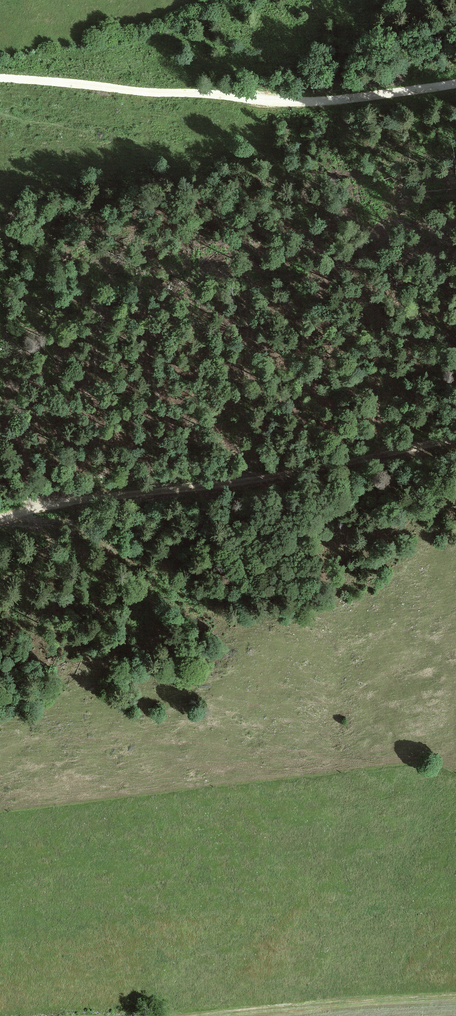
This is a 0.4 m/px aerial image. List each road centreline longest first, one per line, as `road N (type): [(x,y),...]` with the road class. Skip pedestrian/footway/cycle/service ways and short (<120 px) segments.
road 1 (track): [(455,441),(270,481),(106,493),(0,516)]
road 2 (track): [(0,79),(279,105),(455,88)]
road 3 (track): [(273,613),(157,571),(0,490)]
road 4 (track): [(455,994),(202,1015)]

